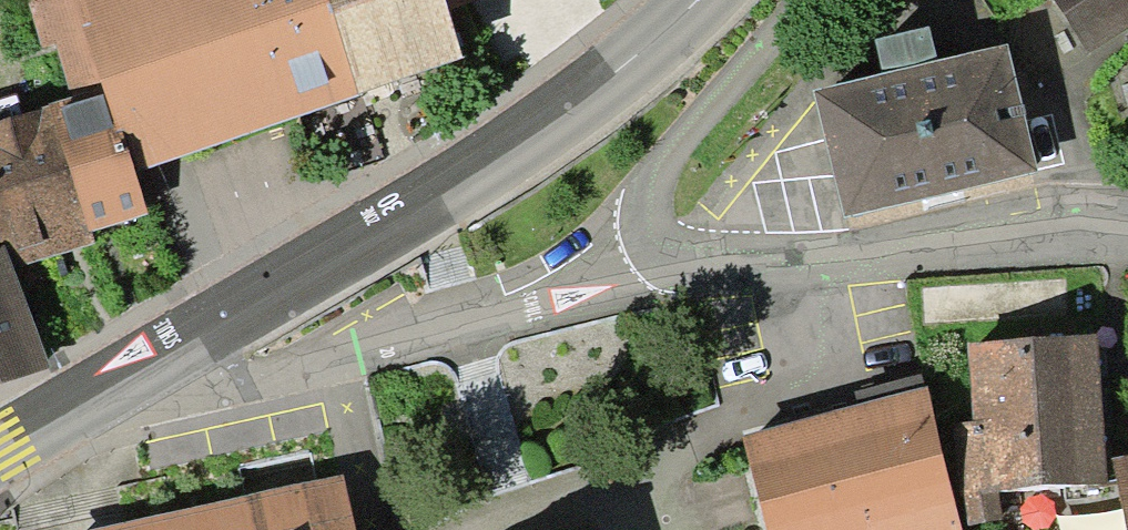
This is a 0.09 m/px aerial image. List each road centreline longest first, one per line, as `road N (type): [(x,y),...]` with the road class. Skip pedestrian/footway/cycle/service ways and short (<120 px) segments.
road 1 (secondary): [(701,0),(563,111),(128,374)]
road 2 (residential): [(128,374),(234,387),(460,325),(667,252)]
road 3 (residential): [(667,252),(721,268),(788,267),(1064,225),(1127,233)]
road 4 (residential): [(667,252),(646,204),(670,153),(801,0)]
road 5 (secondary): [(128,374),(0,449)]

